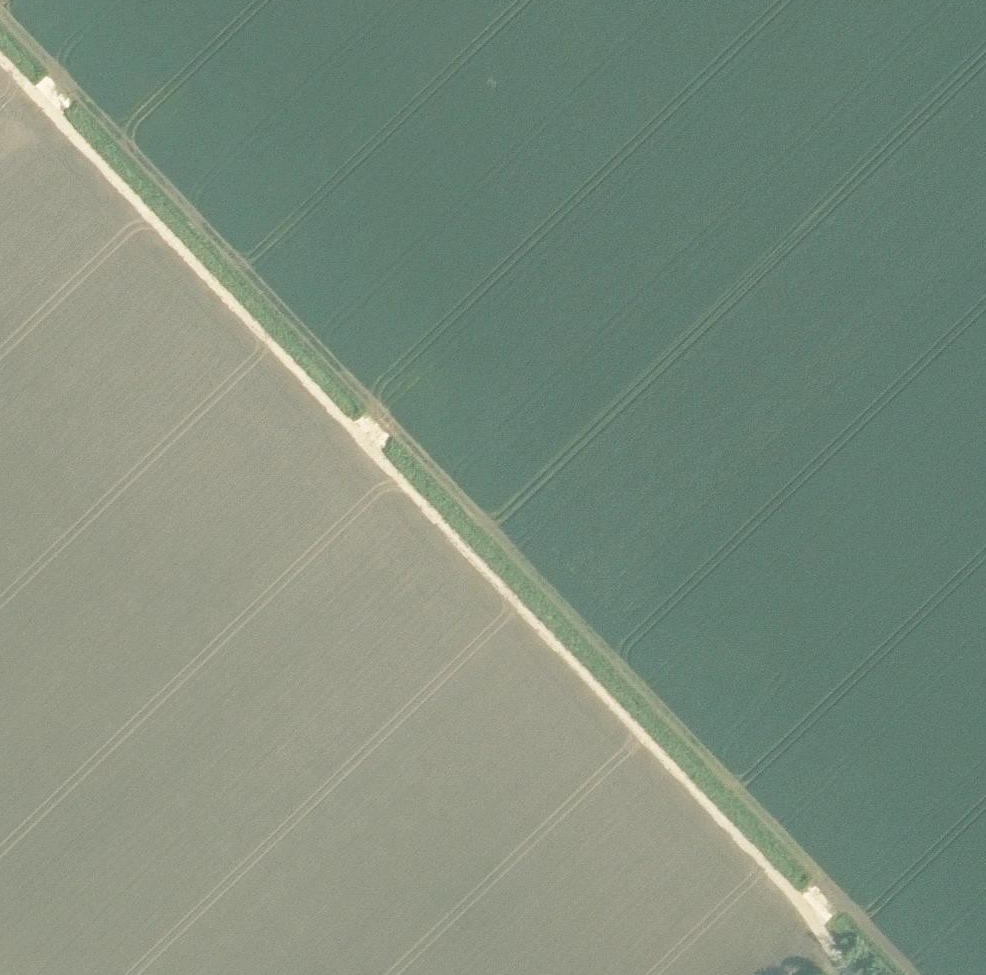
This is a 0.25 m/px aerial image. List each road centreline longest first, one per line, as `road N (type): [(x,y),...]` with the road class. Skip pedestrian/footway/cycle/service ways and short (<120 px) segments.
road 1 (track): [(0,51),(820,915),(853,974)]

